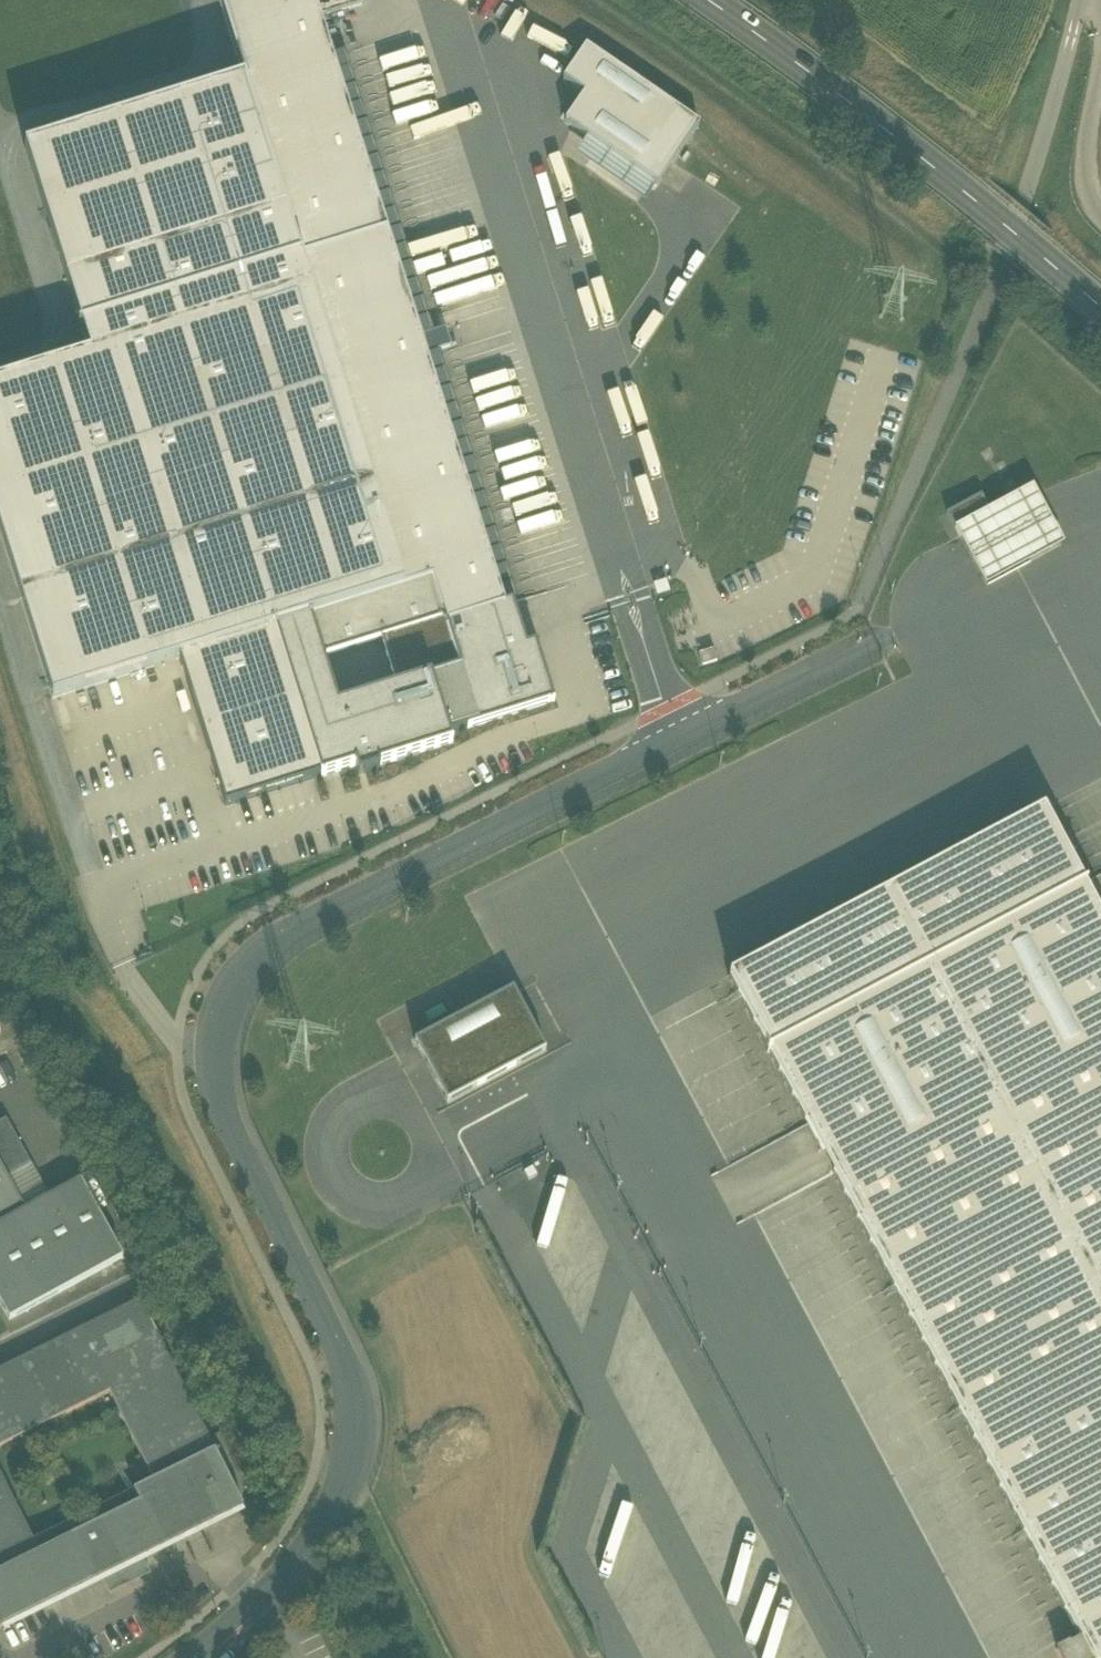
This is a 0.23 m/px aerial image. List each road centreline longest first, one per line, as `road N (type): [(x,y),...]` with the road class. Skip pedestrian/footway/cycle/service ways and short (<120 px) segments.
road 1 (unclassified): [(193,1657),(327,1520),(353,1465),(357,1431),(343,1358),(217,1080),(222,1013),(236,983),(275,941),(874,642)]
road 2 (primary): [(1100,310),(969,196),(703,0)]
road 3 (unclassified): [(1100,55),(1081,166),(1090,207),(1100,217)]

